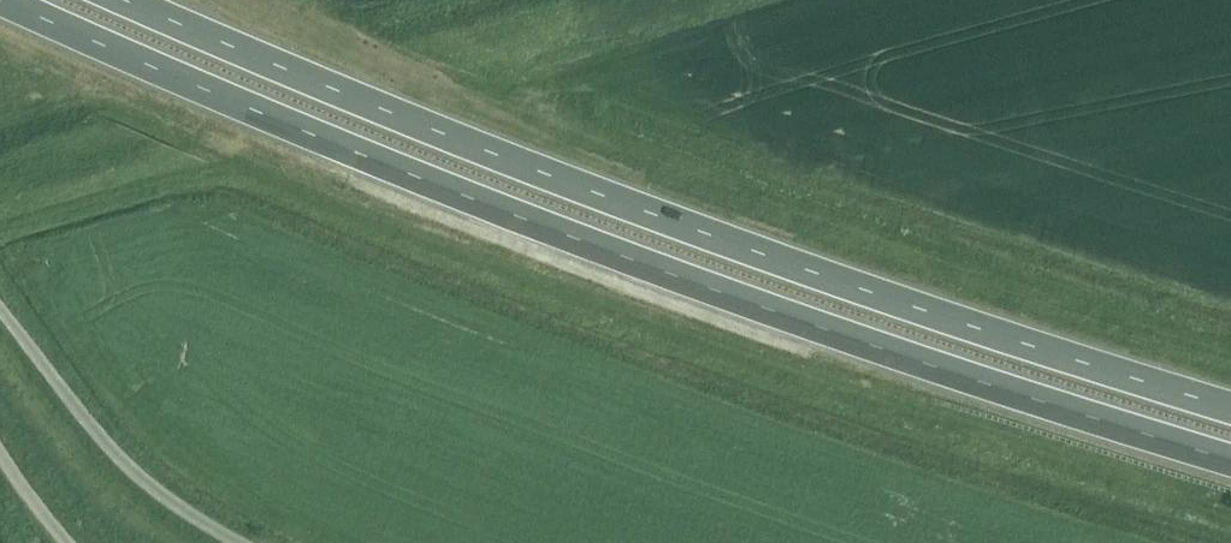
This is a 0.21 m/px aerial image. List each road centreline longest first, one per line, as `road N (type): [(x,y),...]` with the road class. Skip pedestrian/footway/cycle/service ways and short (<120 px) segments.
road 1 (trunk): [(1,0),(318,140),(818,329),(1230,468)]
road 2 (trunk): [(1230,399),(830,274),(333,80),(156,0)]
road 3 (unclassified): [(225,542),(114,463),(0,319)]

